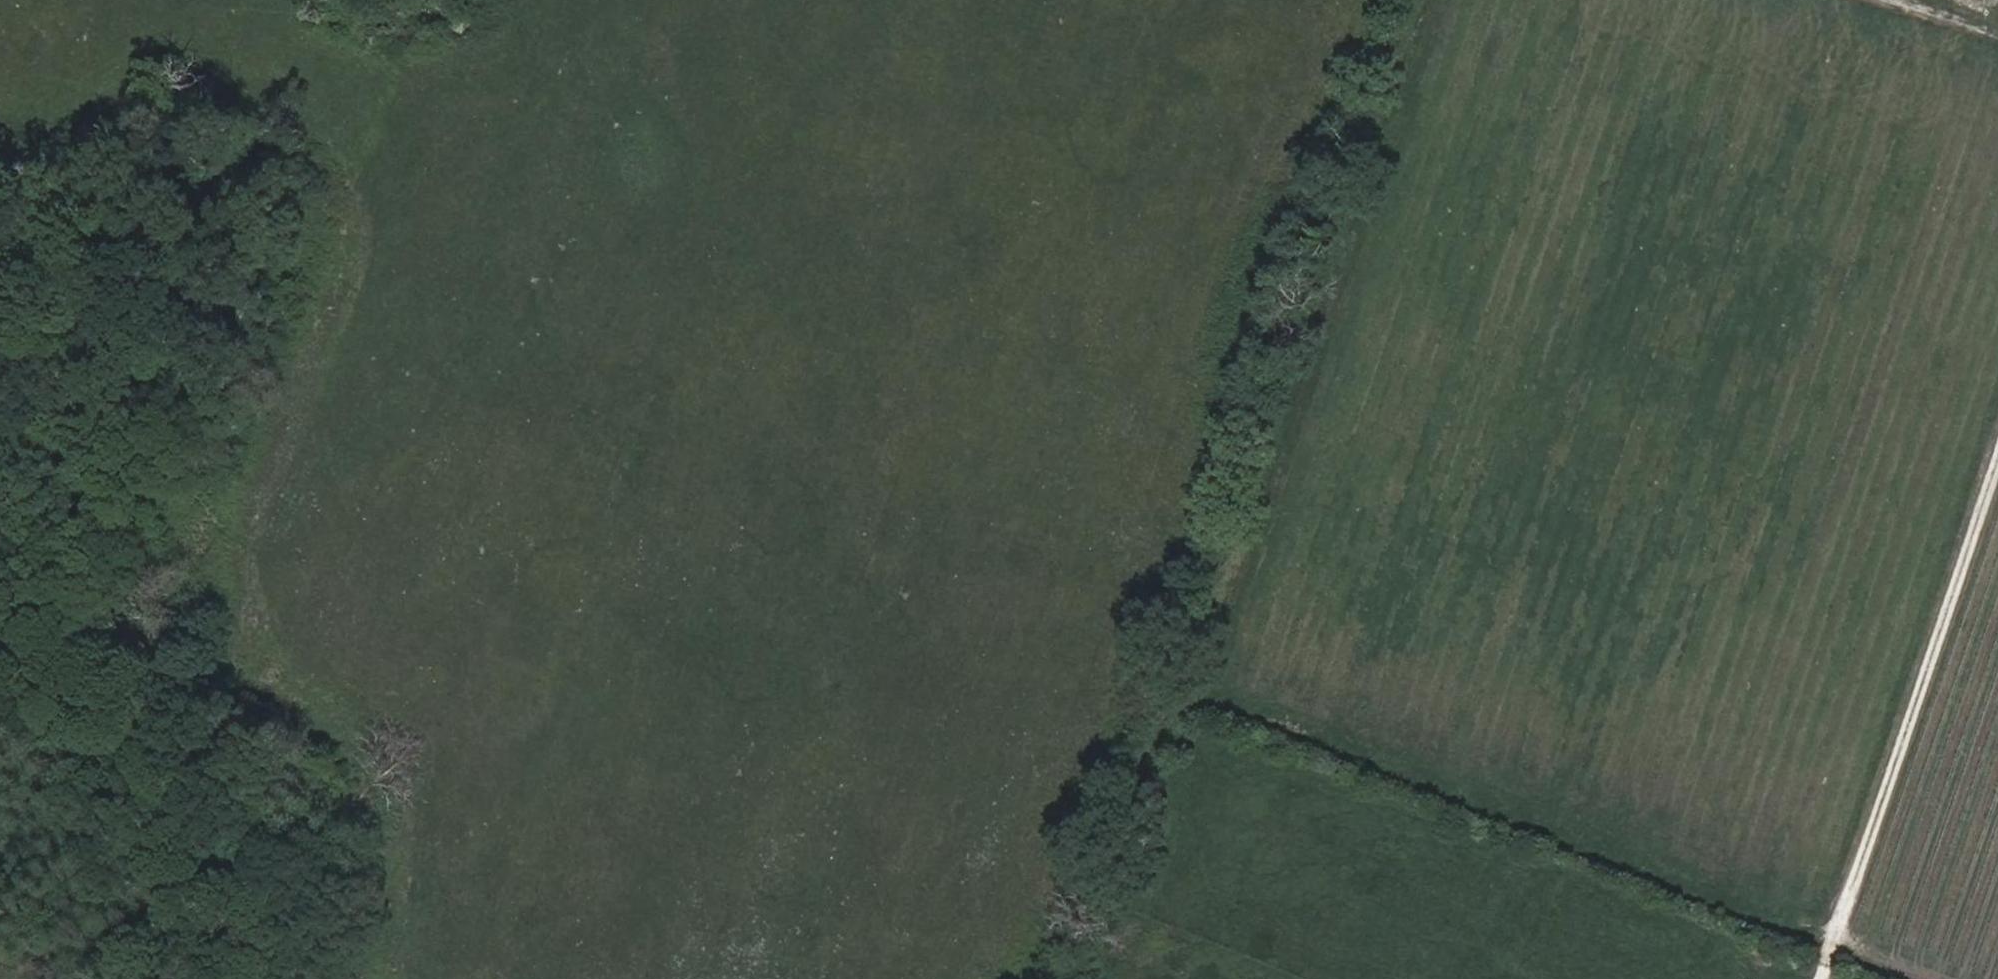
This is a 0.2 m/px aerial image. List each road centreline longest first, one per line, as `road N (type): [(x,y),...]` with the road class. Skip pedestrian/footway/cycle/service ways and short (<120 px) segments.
road 1 (track): [(1831,978),(1997,483)]

